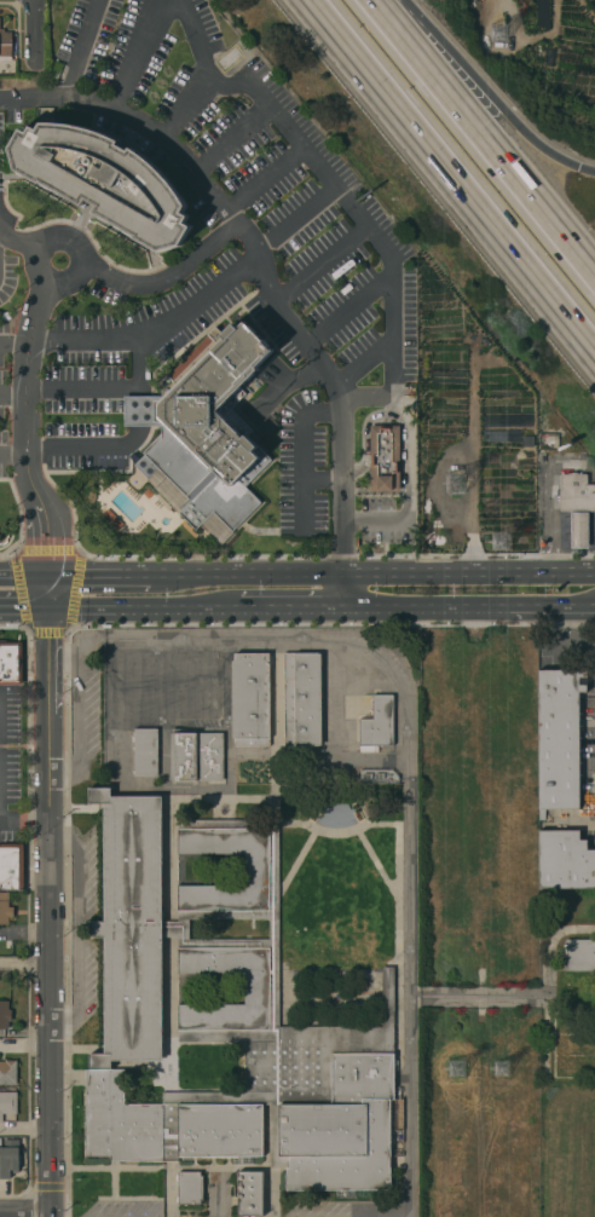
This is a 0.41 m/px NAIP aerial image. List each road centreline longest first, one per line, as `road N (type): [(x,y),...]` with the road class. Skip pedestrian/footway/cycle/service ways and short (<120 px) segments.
road 1 (residential): [(53,1207),(47,607)]
road 2 (motorway): [(309,0),(594,352)]
road 3 (residential): [(47,576),(46,520),(25,456),(25,376),(50,282)]
road 4 (motorway): [(594,278),(412,53)]
road 5 (tertiary): [(594,572),(342,575)]
road 6 (tertiary): [(342,606),(594,605)]
road 7 (tertiary): [(47,607),(241,606)]
road 8 (tertiary): [(342,575),(149,577)]

